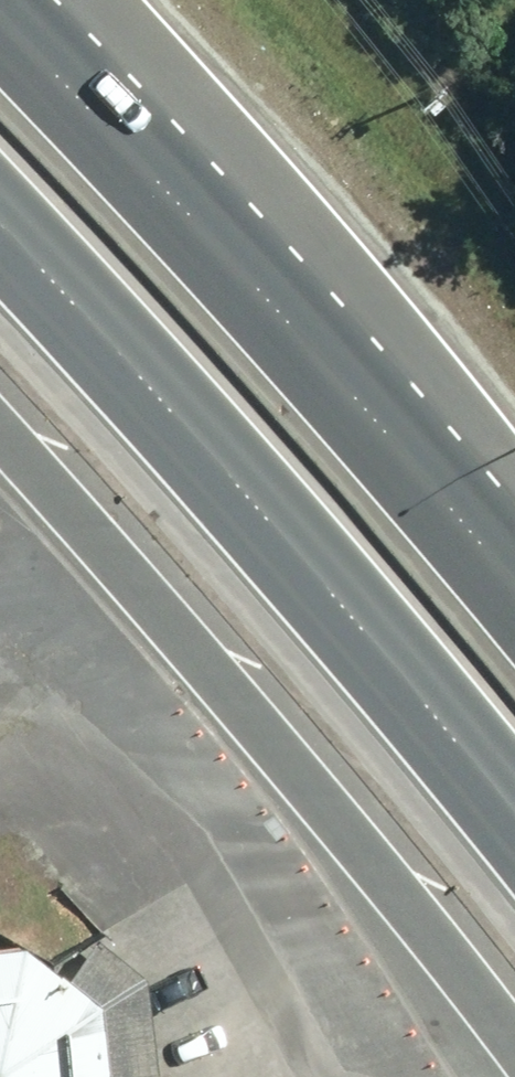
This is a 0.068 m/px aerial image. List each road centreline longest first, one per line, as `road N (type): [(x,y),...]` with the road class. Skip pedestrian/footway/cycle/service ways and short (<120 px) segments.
road 1 (motorway): [(514,1054),(228,687),(0,442)]
road 2 (motorway): [(514,824),(460,753),(0,258)]
road 3 (motorway): [(0,44),(514,595)]
road 4 (motorway): [(76,0),(514,579)]

